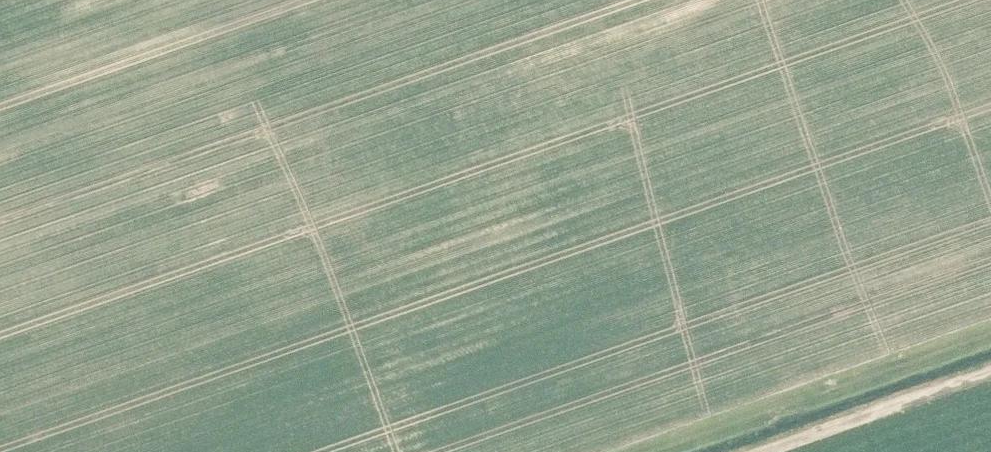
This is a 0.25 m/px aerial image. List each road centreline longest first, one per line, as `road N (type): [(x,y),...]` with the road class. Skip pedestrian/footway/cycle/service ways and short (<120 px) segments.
road 1 (track): [(990,374),(770,451)]

